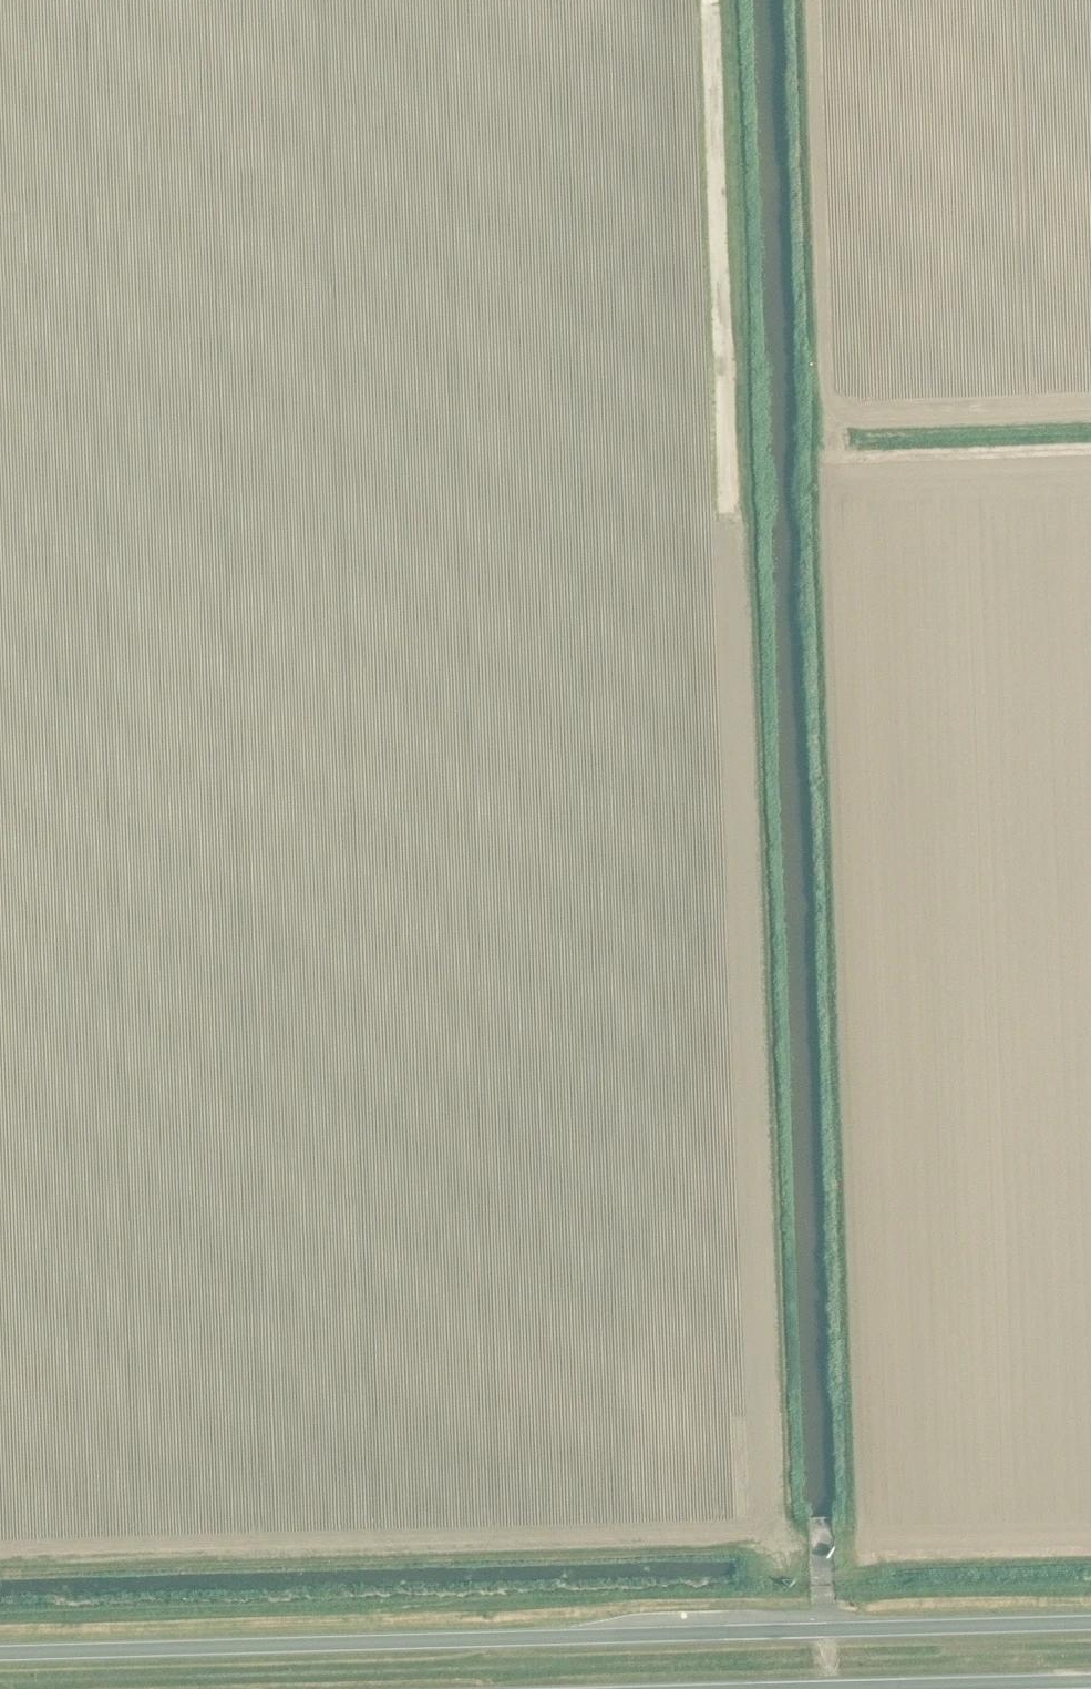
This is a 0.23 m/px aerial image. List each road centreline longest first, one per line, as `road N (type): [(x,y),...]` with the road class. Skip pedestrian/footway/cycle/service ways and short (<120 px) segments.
road 1 (trunk): [(1090,1624),(0,1656)]
road 2 (trunk): [(782,1688),(1090,1681)]

